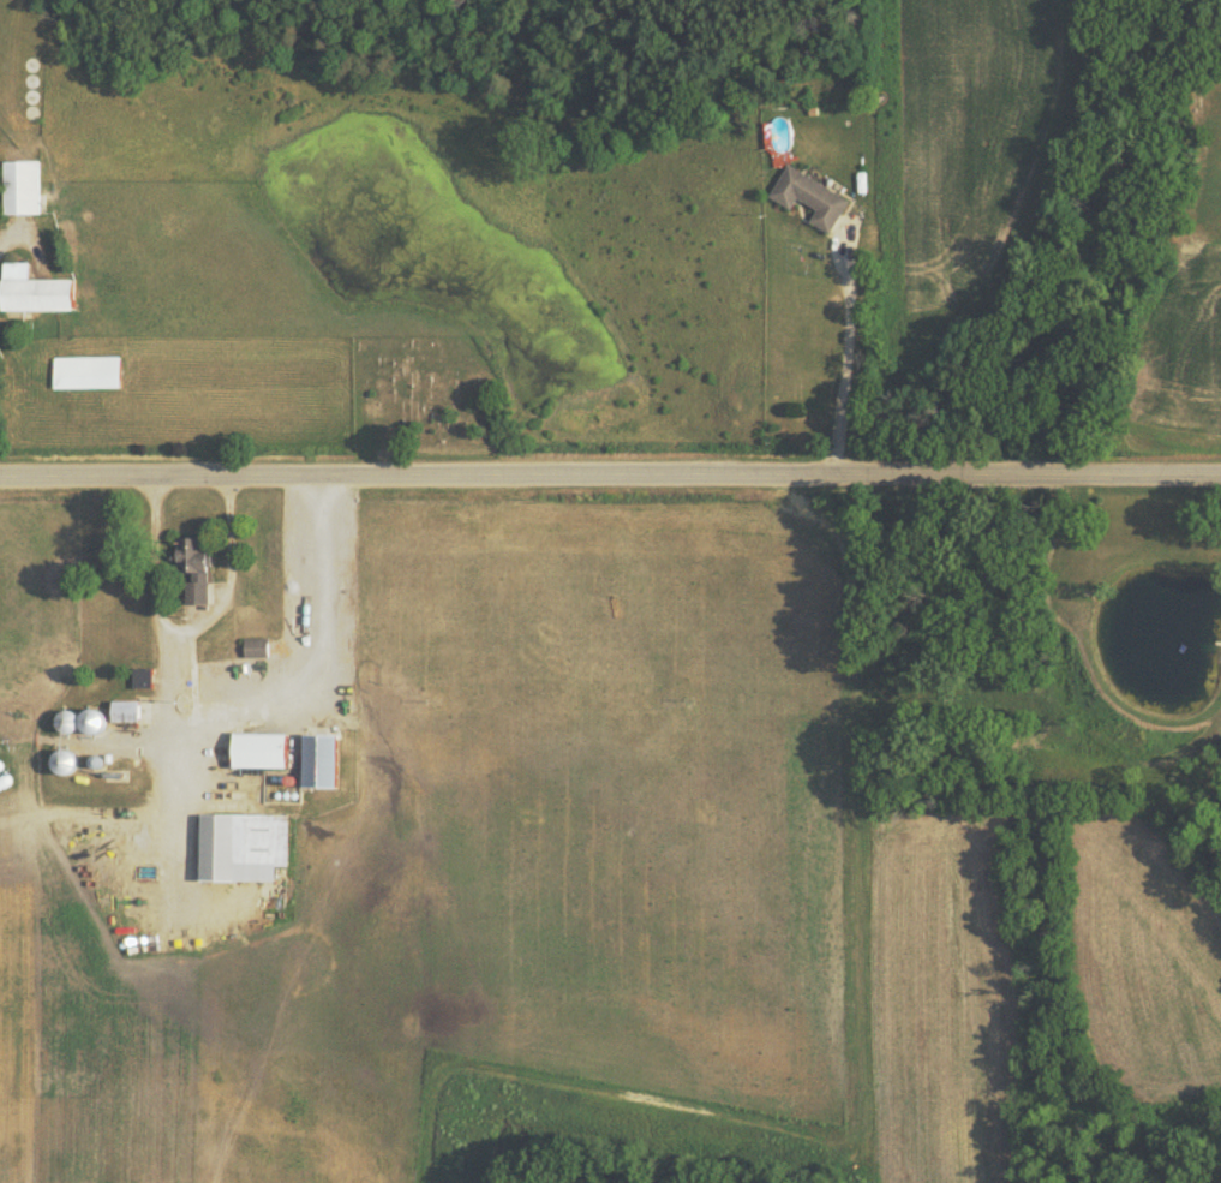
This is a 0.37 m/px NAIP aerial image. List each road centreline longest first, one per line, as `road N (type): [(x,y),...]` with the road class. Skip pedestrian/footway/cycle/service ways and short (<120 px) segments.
road 1 (tertiary): [(1220,476),(0,478)]

